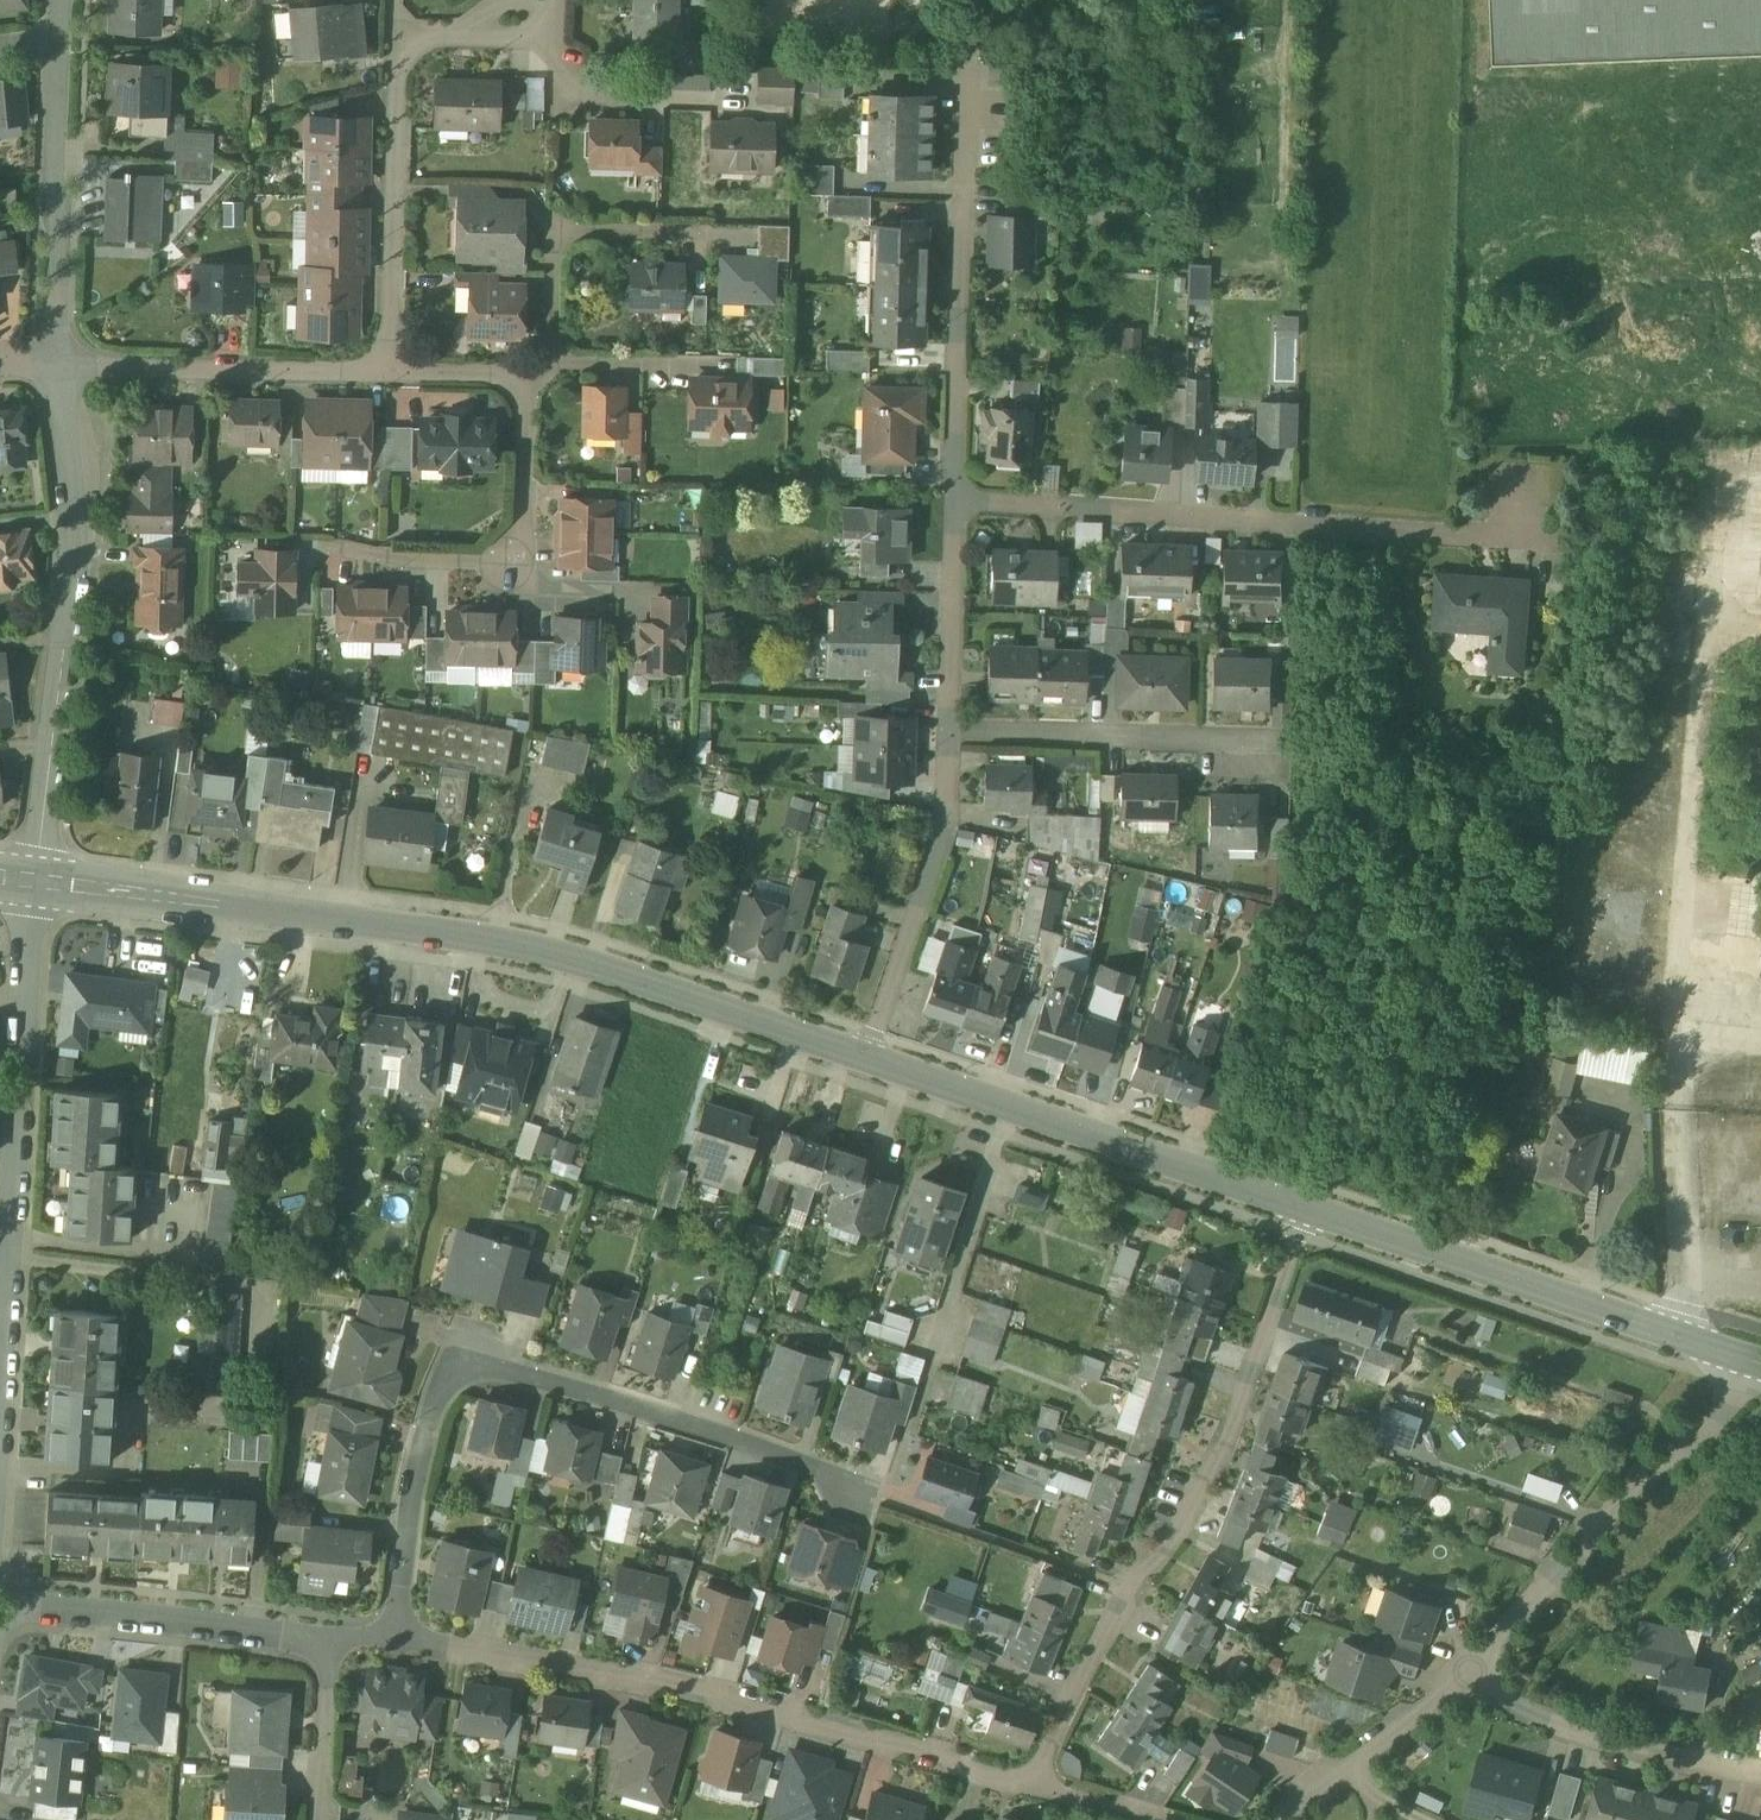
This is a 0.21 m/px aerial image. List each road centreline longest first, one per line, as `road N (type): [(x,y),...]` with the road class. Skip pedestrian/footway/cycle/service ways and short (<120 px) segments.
road 1 (tertiary): [(28,880),(542,947),(869,1062)]
road 2 (residential): [(398,1641),(420,1457),(443,1382),(457,1364),(496,1367),(652,1412),(786,1455),(859,1493)]
road 3 (residential): [(1033,1784),(742,1699),(398,1641)]
road 4 (residential): [(1307,1209),(1240,1410),(1191,1512),(1130,1588),(1072,1691),(1033,1784)]
road 5 (residential): [(953,498),(1532,534)]
road 6 (residential): [(58,366),(76,561),(28,880)]
road 7 (residential): [(388,373),(525,378),(514,562),(388,558),(321,546)]
road 8 (residential): [(0,1393),(28,880)]
road 9 (tertiary): [(869,1062),(1307,1209)]
road 10 (tertiary): [(1307,1209),(1744,1357)]
road 11 (residential): [(1744,1357),(1708,1423),(1650,1466),(1577,1559),(1473,1670)]
road 12 (residential): [(953,498),(970,106)]
road 13 (residential): [(869,1062),(944,823),(951,732)]
road 14 (residential): [(388,373),(403,42)]
road 15 (residential): [(58,366),(388,373)]
road 16 (residential): [(63,38),(58,366)]
road 17 (residential): [(1760,1770),(1585,1731),(1525,1709),(1473,1670)]
road 18 (residential): [(951,732),(1251,739)]
road 19 (residential): [(282,1631),(21,1607)]
road 20 (residential): [(1473,1670),(1278,1819)]
road 21 (residential): [(951,732),(953,498)]
road 22 (residential): [(550,37),(588,95),(734,101)]
road 23 (residential): [(318,1819),(333,1634)]
road 24 (residential): [(1169,1819),(1033,1784)]

